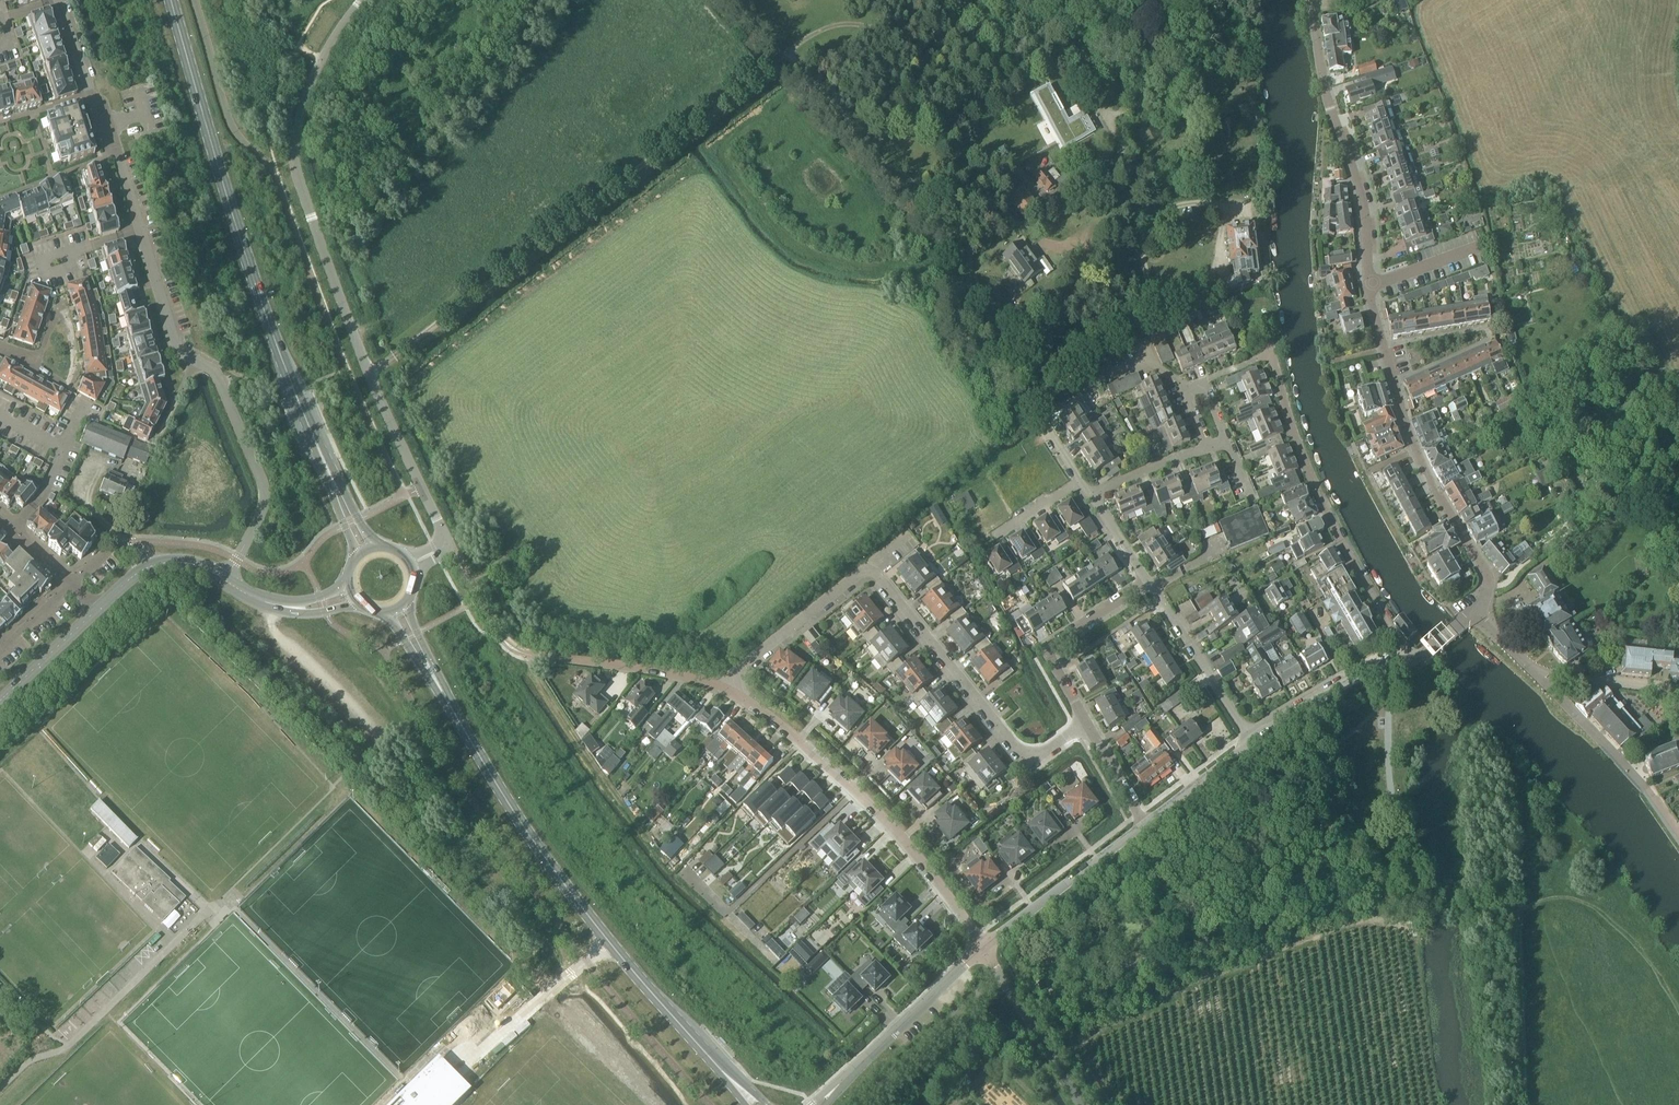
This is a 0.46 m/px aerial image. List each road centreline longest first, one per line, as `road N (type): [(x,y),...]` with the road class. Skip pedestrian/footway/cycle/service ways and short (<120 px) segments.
road 1 (unclassified): [(1473,610),(1484,596),(1486,572),(1415,451),(1391,384),(1367,222),(1329,103),(1310,0)]
road 2 (residential): [(225,580),(260,516),(262,484),(213,369),(177,351),(66,0)]
road 3 (unclassified): [(409,565),(450,544),(350,321),(295,155),(321,60),(363,0)]
road 4 (secondary): [(755,1104),(572,902),(445,694)]
road 5 (residential): [(1085,722),(1040,754),(1016,749),(869,569),(719,688)]
road 6 (secondary): [(320,453),(243,251),(172,0)]
road 7 (unclassified): [(983,948),(882,821),(776,721),(719,688)]
road 8 (residential): [(1403,661),(1303,458),(1273,349)]
road 9 (tertiary): [(825,1104),(983,948)]
road 10 (tertiary): [(1678,835),(1537,673)]
road 11 (residential): [(1085,722),(1045,650),(1146,582)]
road 12 (tertiary): [(983,948),(1143,822)]
road 13 (residential): [(1252,746),(1146,582)]
road 14 (unclassified): [(1084,1104),(983,948)]
road 15 (unclassified): [(719,688),(672,673),(538,658)]
road 16 (tertiary): [(1252,746),(1332,691),(1403,661)]
road 17 (residential): [(1227,440),(1203,382),(1183,389),(1206,448)]
road 18 (unclassified): [(1537,673),(1678,689)]
road 19 (tertiary): [(0,701),(97,610)]
road 20 (tertiary): [(1143,822),(1252,746)]
road 21 (residential): [(1091,494),(1206,448)]

